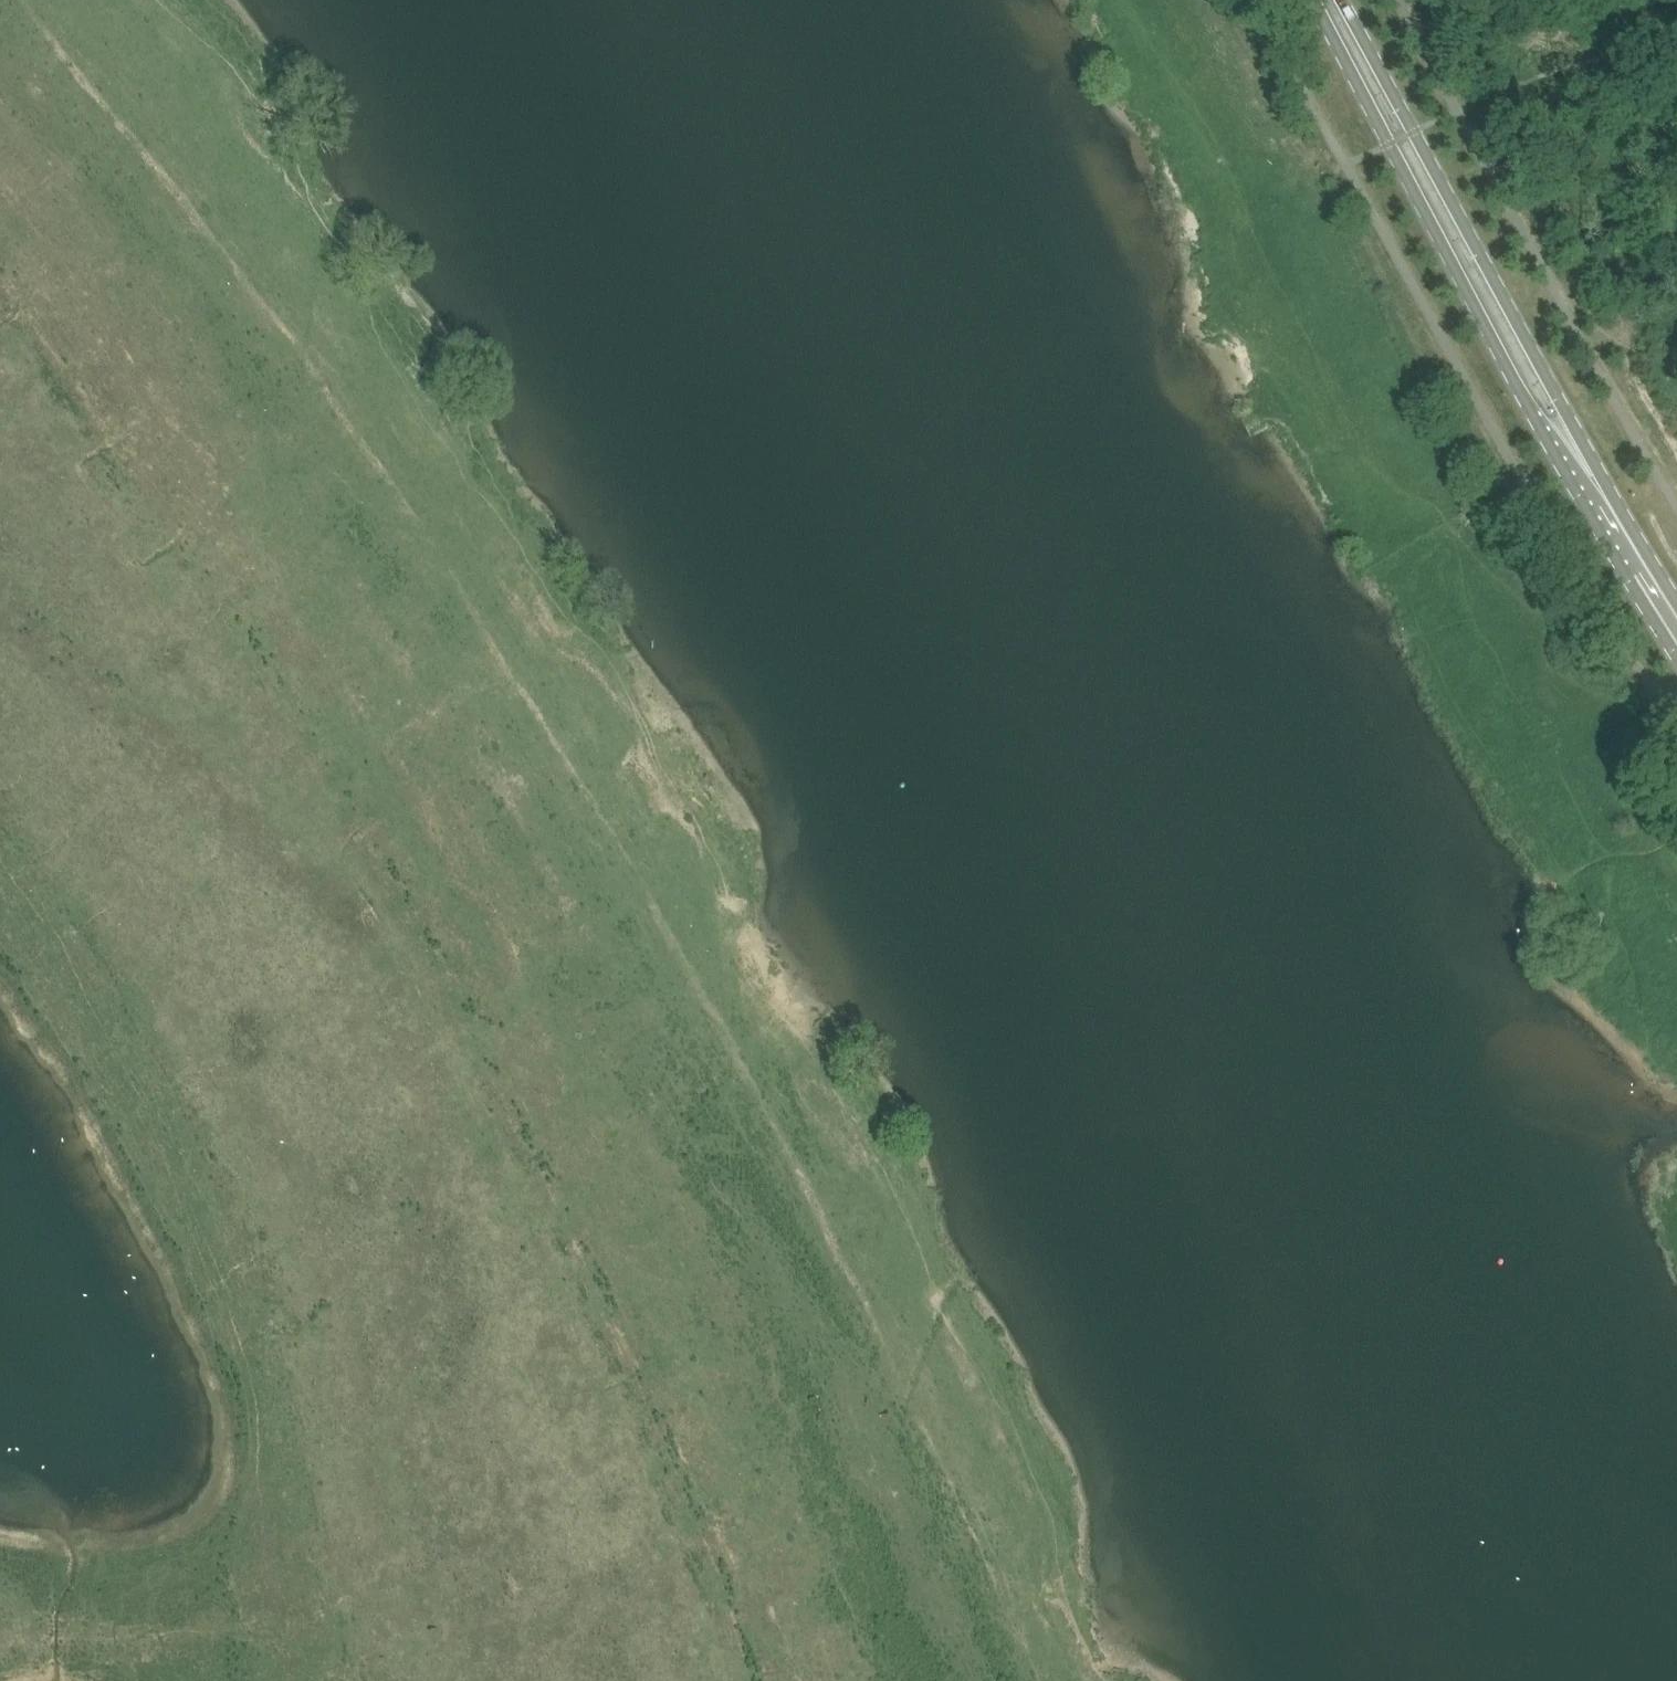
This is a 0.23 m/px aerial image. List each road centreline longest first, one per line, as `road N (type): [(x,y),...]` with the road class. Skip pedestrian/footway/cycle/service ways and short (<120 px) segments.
road 1 (primary): [(1676,627),(1622,544),(1327,0)]

